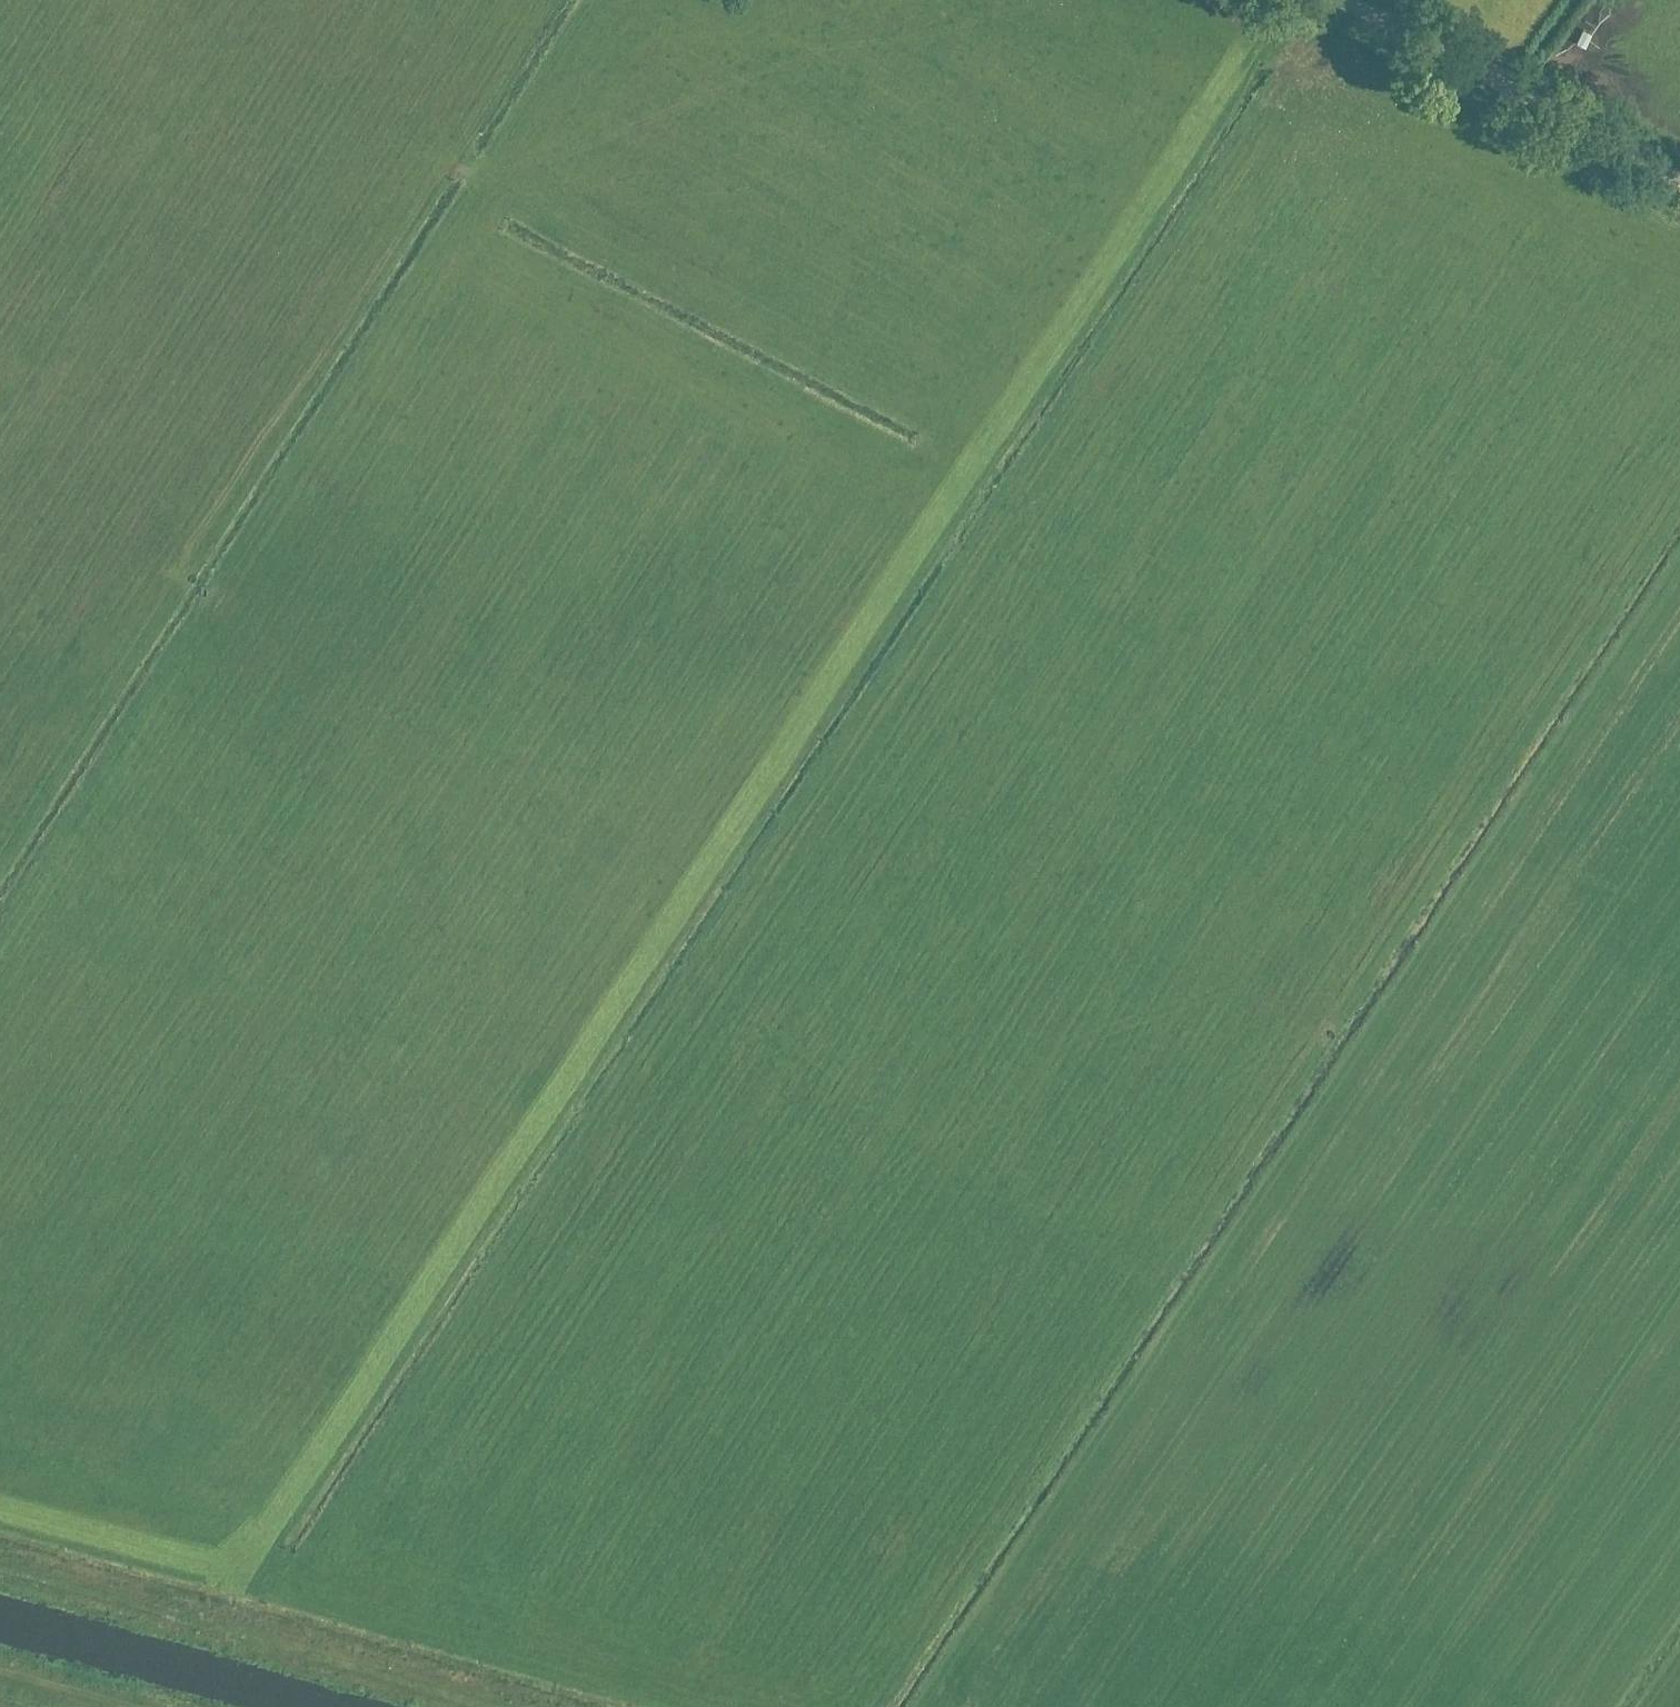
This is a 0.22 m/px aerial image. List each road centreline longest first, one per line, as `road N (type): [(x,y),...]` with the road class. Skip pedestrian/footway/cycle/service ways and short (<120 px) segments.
road 1 (unclassified): [(1679,178),(1359,0)]
road 2 (track): [(0,1670),(137,1706)]

